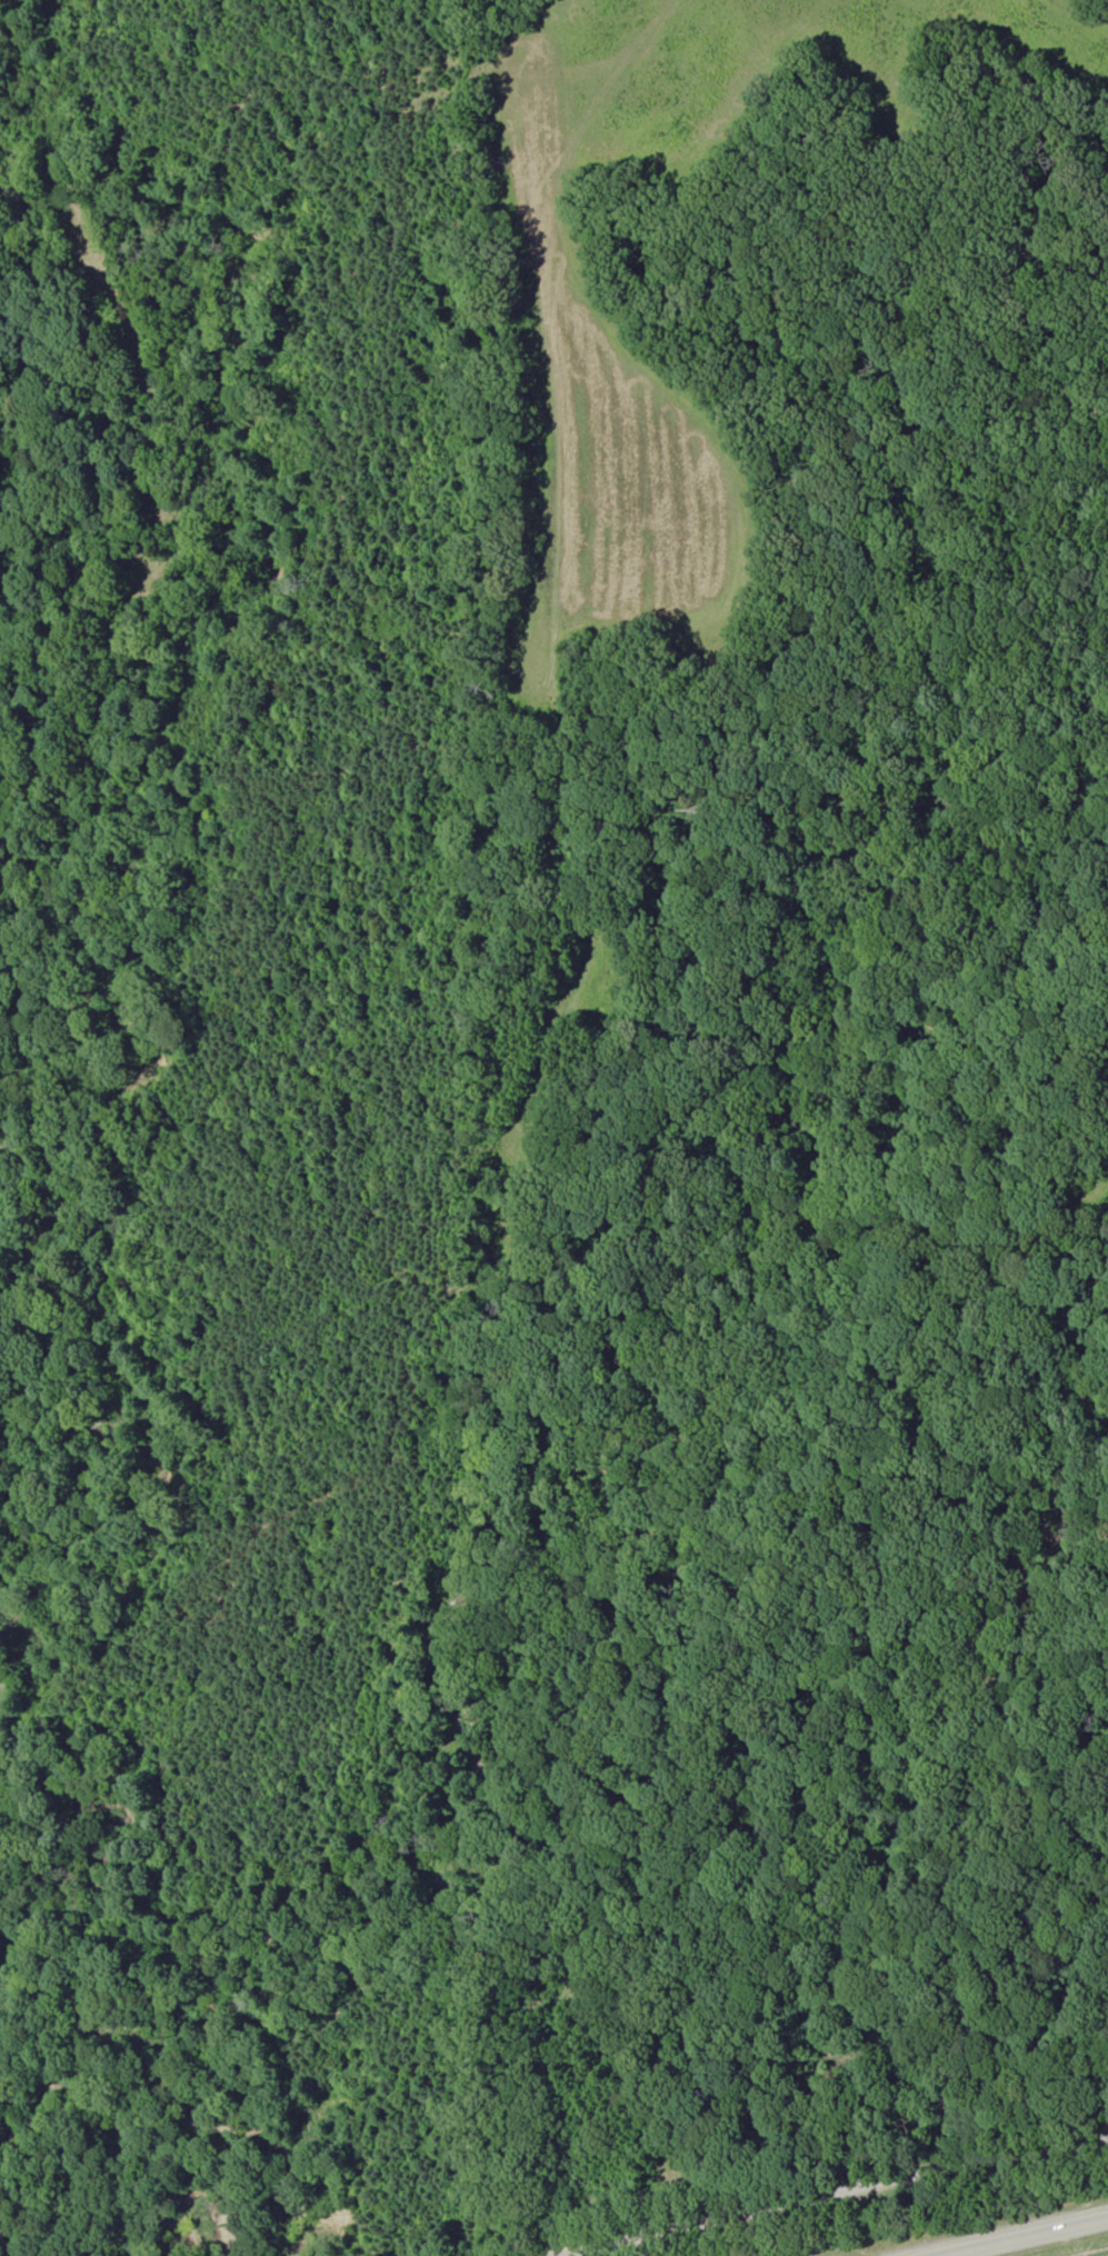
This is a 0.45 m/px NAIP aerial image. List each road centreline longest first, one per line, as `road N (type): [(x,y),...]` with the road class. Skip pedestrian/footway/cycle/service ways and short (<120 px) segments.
road 1 (residential): [(559,2255),(1107,2131)]
road 2 (motorway): [(1107,2221),(948,2255)]

